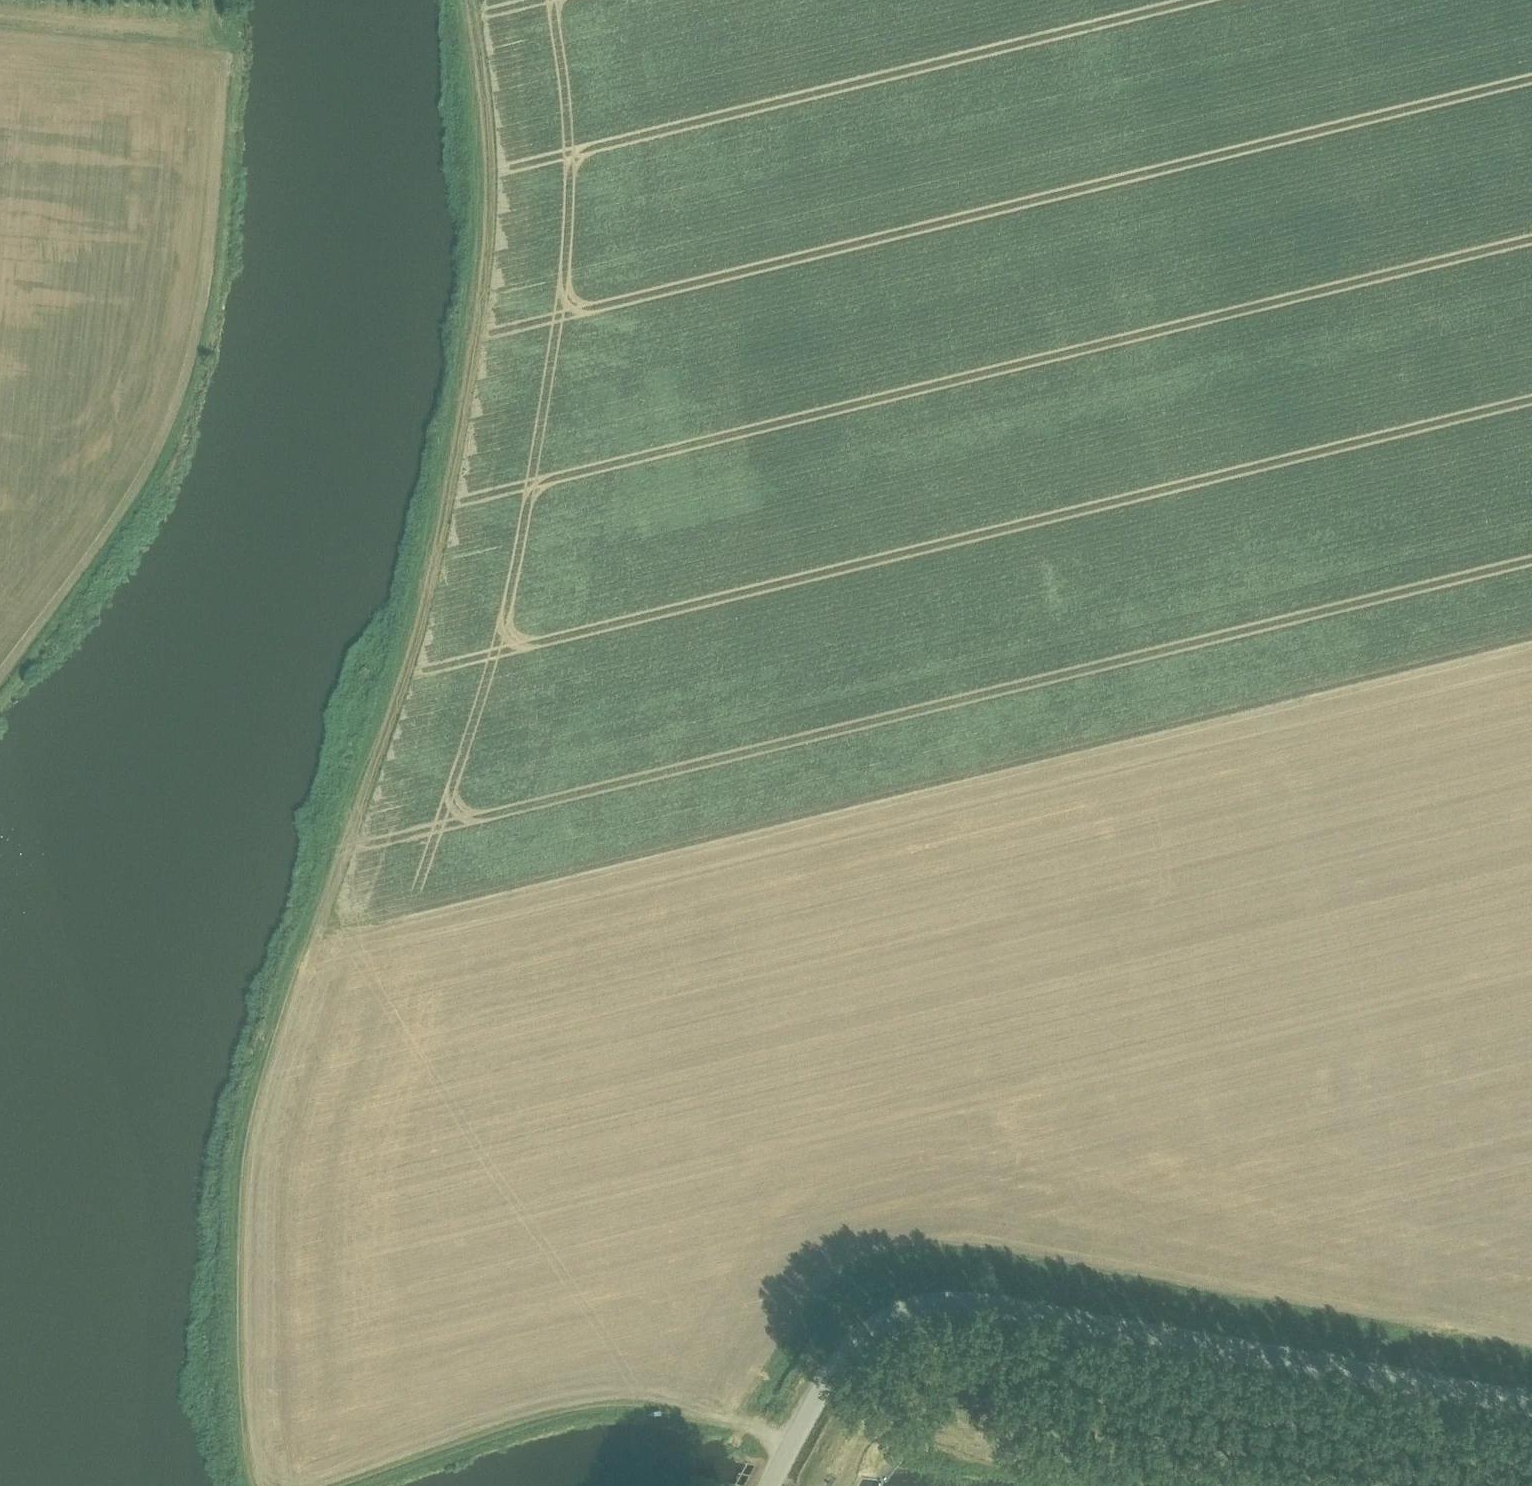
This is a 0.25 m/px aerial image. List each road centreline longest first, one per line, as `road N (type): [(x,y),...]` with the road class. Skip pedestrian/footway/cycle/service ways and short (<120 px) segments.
road 1 (tertiary): [(770,1485),(847,1349),(887,1317),(931,1302),(1001,1305),(1531,1401)]

